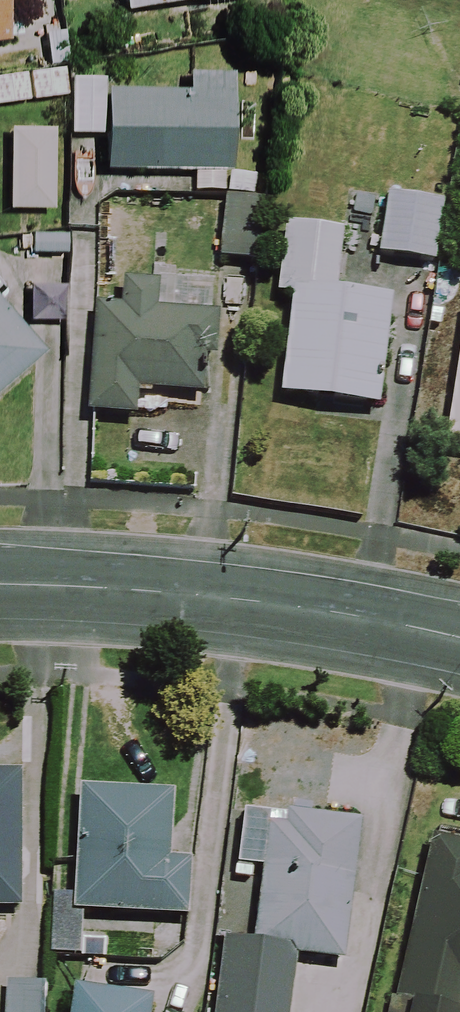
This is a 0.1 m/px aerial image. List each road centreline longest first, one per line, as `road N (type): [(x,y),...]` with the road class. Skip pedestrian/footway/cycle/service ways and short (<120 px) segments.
road 1 (tertiary): [(0,579),(91,576),(324,603),(459,637)]

